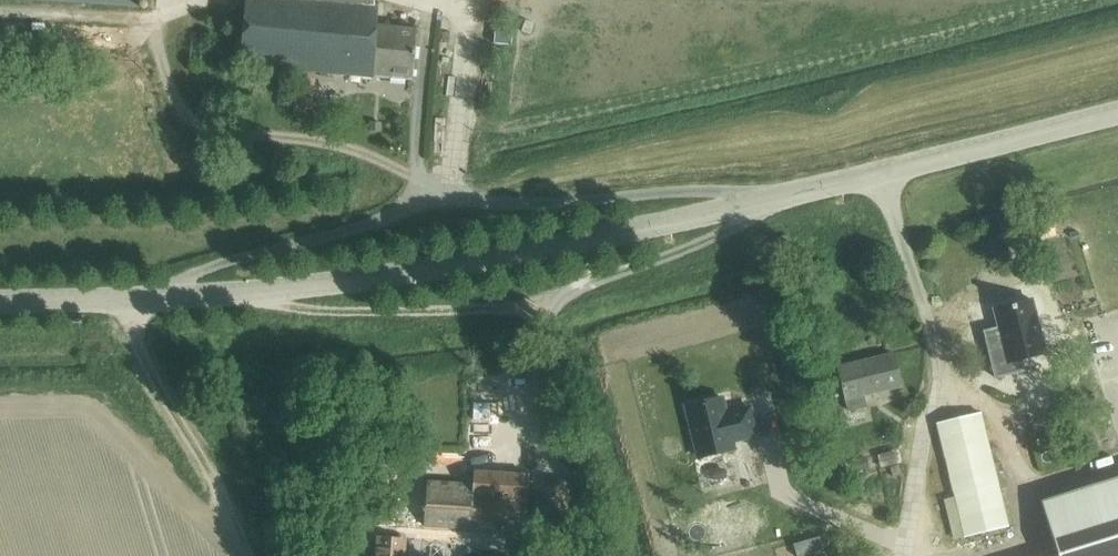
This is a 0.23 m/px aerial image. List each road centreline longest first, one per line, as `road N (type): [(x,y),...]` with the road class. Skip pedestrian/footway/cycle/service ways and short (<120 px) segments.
road 1 (tertiary): [(0,306),(282,292),(522,253),(762,204),(1117,112)]

